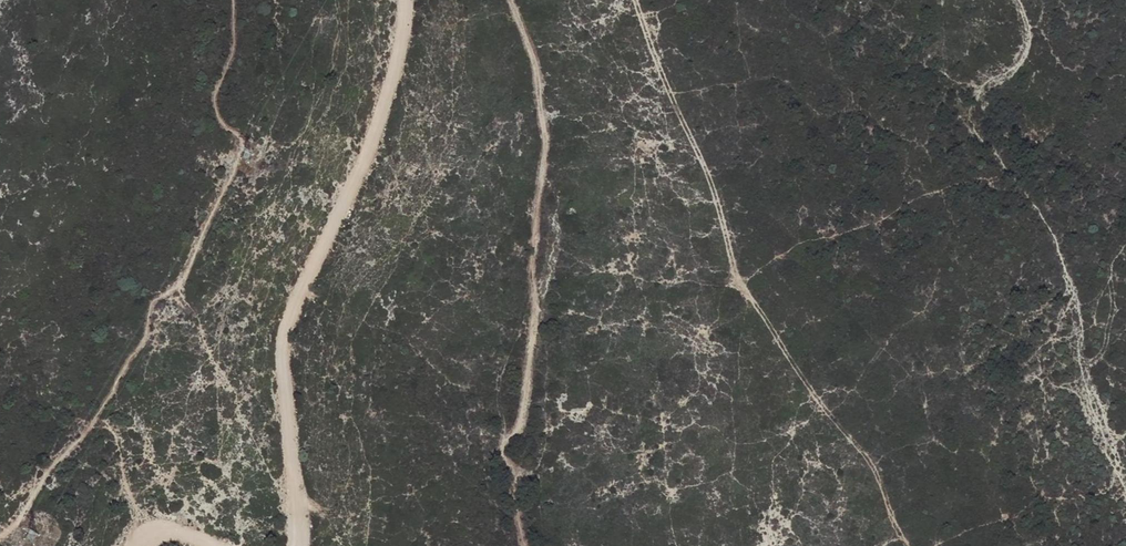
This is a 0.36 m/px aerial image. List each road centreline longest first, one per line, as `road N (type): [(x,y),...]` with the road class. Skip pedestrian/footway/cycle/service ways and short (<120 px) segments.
road 1 (track): [(301,545),(289,341),(302,291),(380,136),(402,69),(411,0)]

